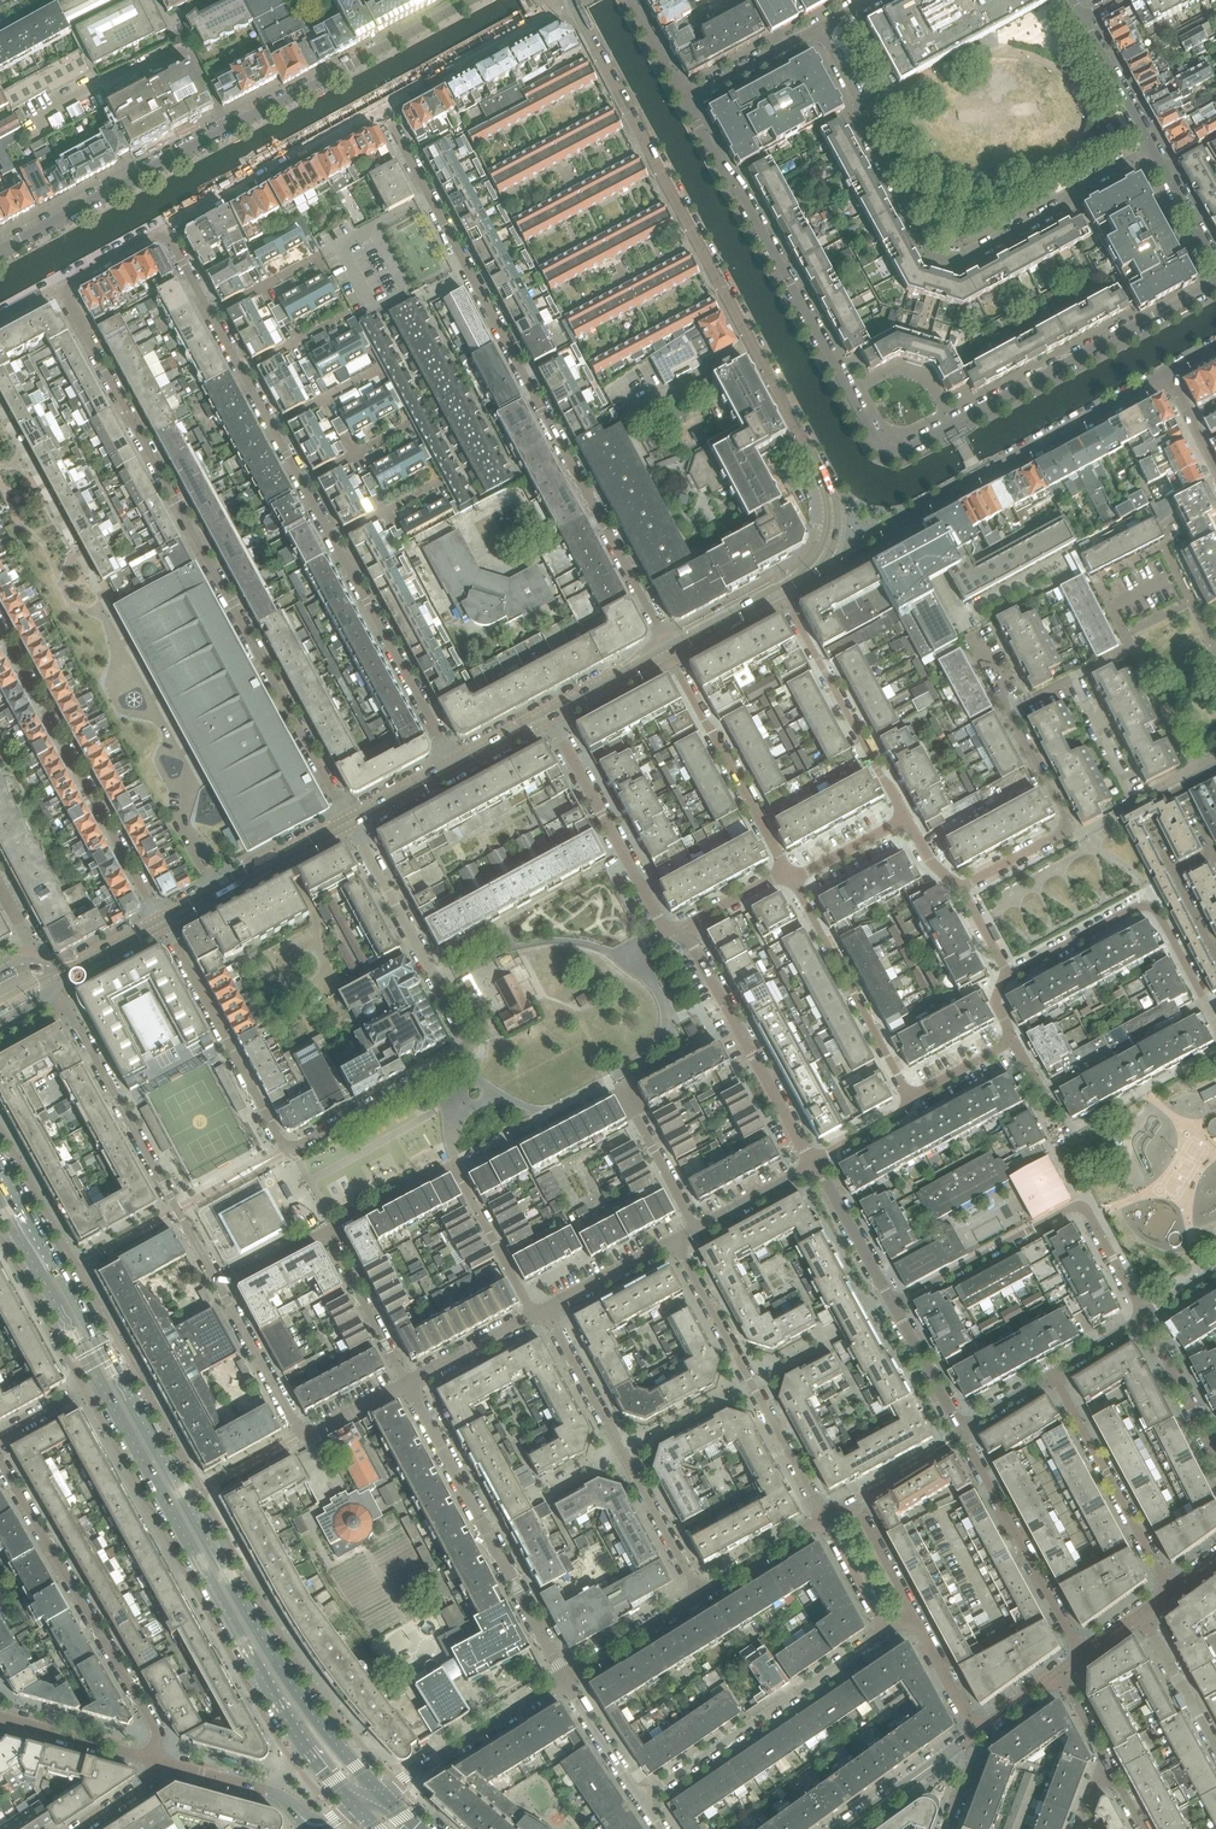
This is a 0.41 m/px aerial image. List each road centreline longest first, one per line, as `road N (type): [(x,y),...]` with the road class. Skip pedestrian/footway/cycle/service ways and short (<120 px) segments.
road 1 (residential): [(684,99),(868,429),(886,448),(907,449),(951,427),(1215,281)]
road 2 (residential): [(161,922),(285,1152),(471,1051),(350,821)]
road 3 (residential): [(385,109),(668,650)]
road 4 (residential): [(454,765),(166,229)]
road 5 (residential): [(350,821),(61,286)]
road 6 (residential): [(574,4),(824,481),(831,537)]
road 7 (residential): [(0,250),(469,0)]
road 8 (residential): [(818,27),(861,105),(865,130),(934,256),(944,262),(975,254),(1151,147)]
road 9 (residential): [(1167,377),(885,530),(831,537)]
road 10 (residential): [(51,976),(221,1285)]
road 11 (secondary): [(278,1686),(107,1379)]
road 12 (residential): [(168,1766),(0,1462)]
road 13 (residential): [(893,1306),(1081,1205),(1143,1316)]
road 14 (residential): [(0,624),(161,922)]
road 15 (residential): [(408,1384),(565,1680)]
road 16 (residential): [(698,1598),(547,1310)]
road 17 (residential): [(824,1520),(677,1240)]
road 18 (residential): [(892,1633),(642,1800)]
road 19 (residential): [(221,1285),(305,1440),(408,1384)]
road 20 (residential): [(1207,1011),(1148,901),(1003,979)]
road 21 (residential): [(817,1165),(681,930)]
road 22 (residential): [(908,820),(783,589)]
road 23 (residential): [(957,893),(1070,832),(1008,714)]
road 24 (residential): [(681,930),(662,922),(549,714)]
road 25 (residential): [(668,650),(790,876)]
road 26 (residential): [(909,1099),(790,876)]
road 27 (residential): [(1082,1655),(963,1435)]
road 28 (residential): [(166,229),(385,109)]
road 29 (residential): [(1052,1374),(1170,1591)]
road 30 (secondary): [(107,1379),(0,1189)]
road 31 (residential): [(380,1793),(565,1680)]
road 32 (residential): [(385,109),(574,4)]
road 33 (residential): [(161,922),(350,821)]
road 34 (residential): [(408,1384),(325,1231)]
road 35 (residential): [(537,1315),(457,1161)]
road 36 (residential): [(916,1617),(853,1502),(824,1520)]
road 37 (residential): [(1215,1462),(1143,1316)]
road 38 (residential): [(168,1766),(14,1718)]
road 39 (residential): [(893,1306),(817,1165)]
road 40 (residential): [(847,1828),(974,1735)]
road 41 (residential): [(565,1680),(698,1598)]
road 42 (residential): [(684,99),(818,27)]
road 43 (residential): [(698,1228),(626,1096)]
road 44 (residential): [(325,1231),(457,1161)]
road 45 (residential): [(698,1598),(824,1520)]
road 46 (secondary): [(380,1793),(278,1686)]
road 47 (residential): [(547,1310),(677,1240)]
road 48 (residential): [(1151,147),(1082,17)]
road 49 (residential): [(963,1435),(893,1306)]
road 50 (residential): [(408,1384),(537,1315)]
road 51 (residential): [(565,1680),(642,1800)]
road 52 (residential): [(1135,800),(1072,680)]
road 53 (residential): [(698,1228),(817,1165)]
road 54 (residential): [(1215,264),(1151,147)]
road 55 (residential): [(824,1520),(892,1633)]
road 56 (residential): [(916,1617),(974,1735)]
road 57 (residential): [(790,876),(908,820)]
road 58 (residential): [(783,589),(668,650)]
road 59 (residential): [(909,1099),(1017,1041)]
road 60 (residential): [(51,976),(161,922)]
road 61 (residential): [(681,930),(790,876)]
road 62 (residential): [(0,1436),(107,1379)]

